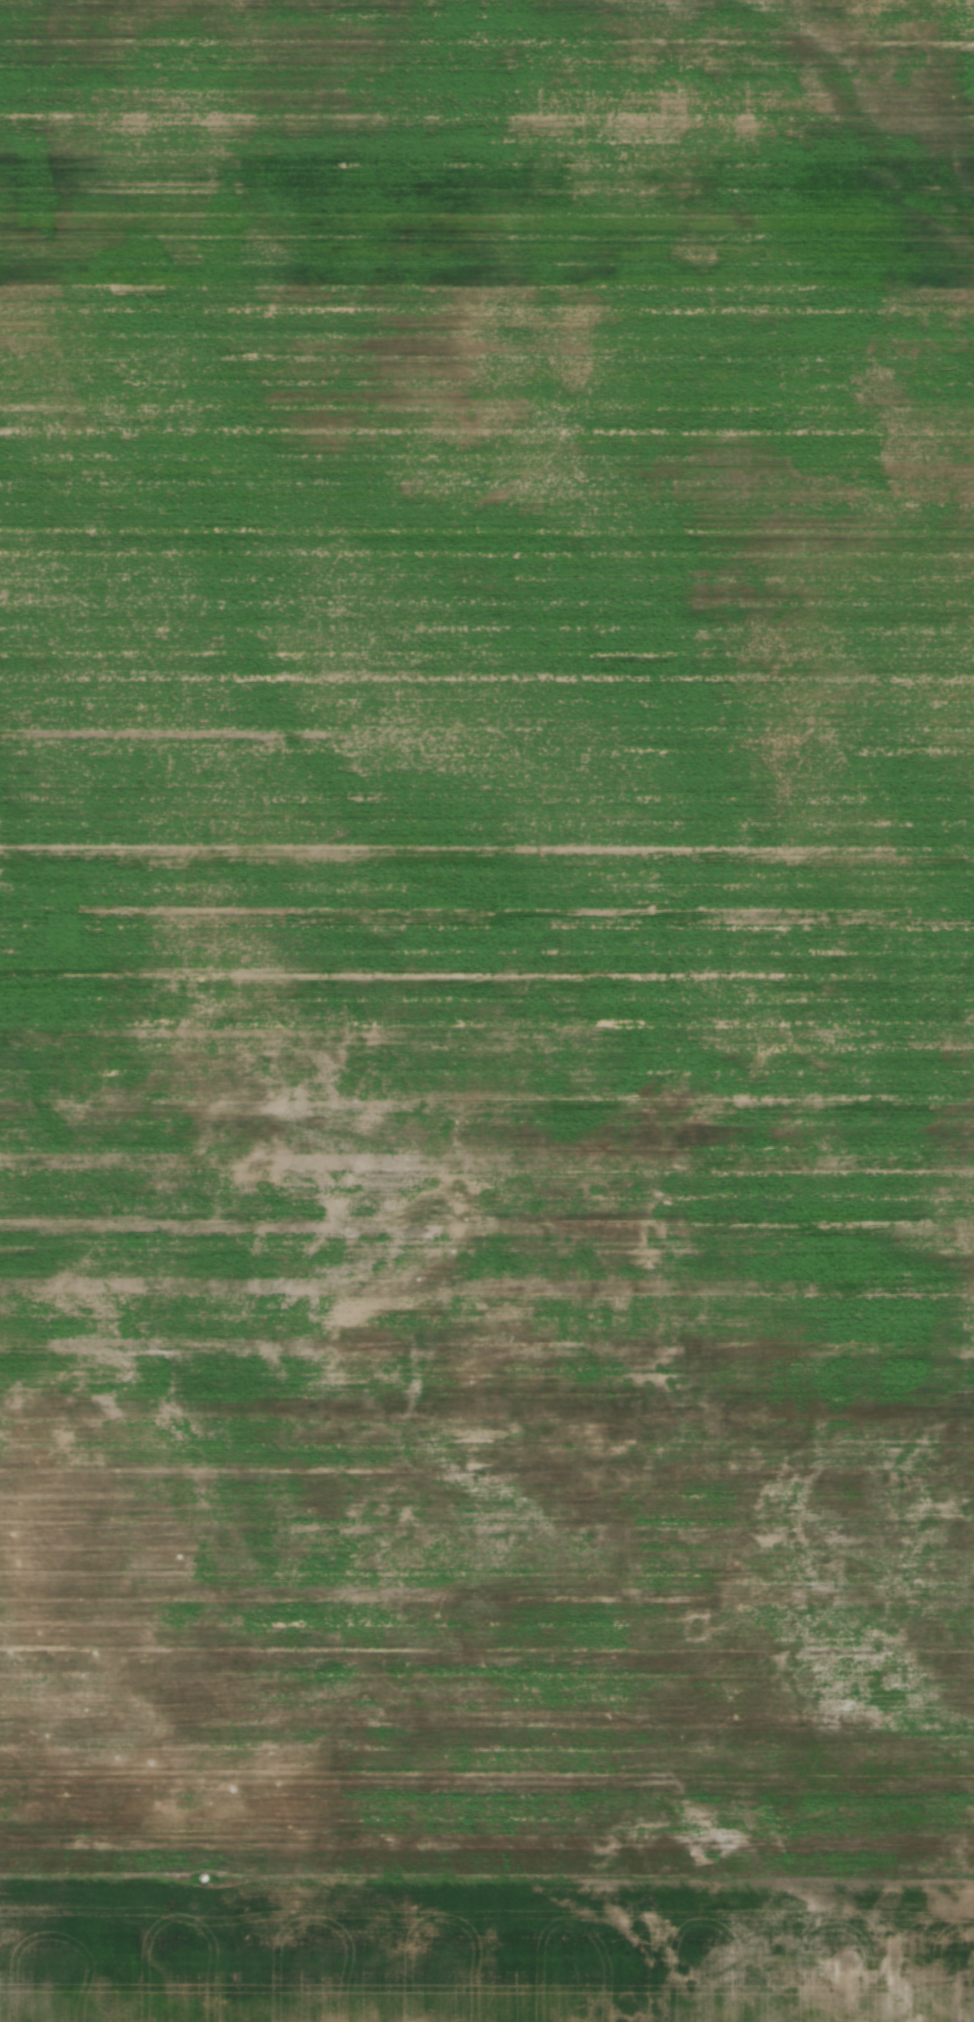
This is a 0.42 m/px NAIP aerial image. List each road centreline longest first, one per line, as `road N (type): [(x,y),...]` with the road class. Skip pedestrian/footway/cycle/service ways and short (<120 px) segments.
road 1 (track): [(0,1890),(585,1878),(973,1884)]

